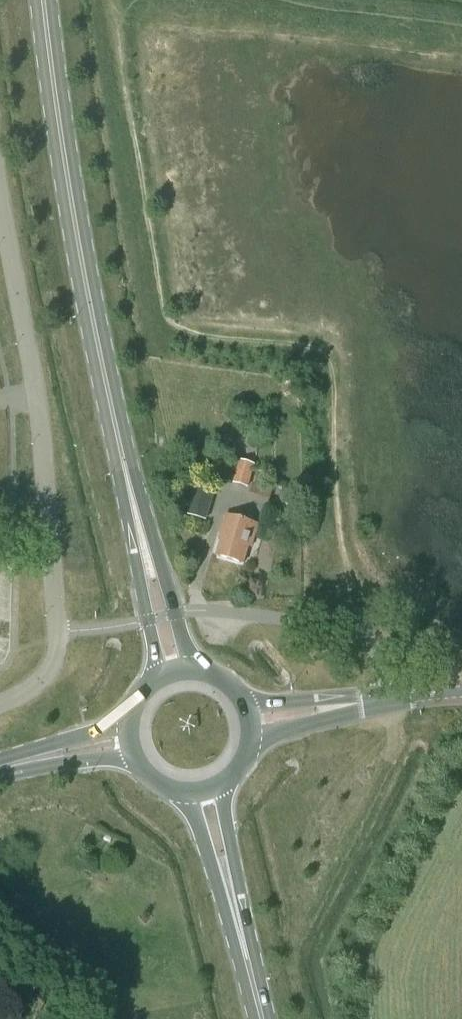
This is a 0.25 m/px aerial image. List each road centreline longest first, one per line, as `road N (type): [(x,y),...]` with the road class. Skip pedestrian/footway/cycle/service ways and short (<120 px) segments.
road 1 (unclassified): [(0,704),(40,682),(58,644),(38,413),(0,196)]
road 2 (primary): [(43,0),(87,294),(132,502)]
road 3 (unclassified): [(386,699),(378,656),(366,640),(219,612)]
road 4 (track): [(305,927),(386,761)]
road 5 (primary): [(199,670),(132,502)]
road 6 (primary): [(132,502),(154,681)]
road 7 (primary): [(178,792),(237,923)]
road 8 (primary): [(237,923),(225,782)]
road 9 (secondary): [(130,714),(0,760)]
road 10 (secondary): [(0,776),(101,759),(136,762)]
road 11 (secondary): [(249,748),(363,702)]
road 12 (secondary): [(363,702),(243,700)]

